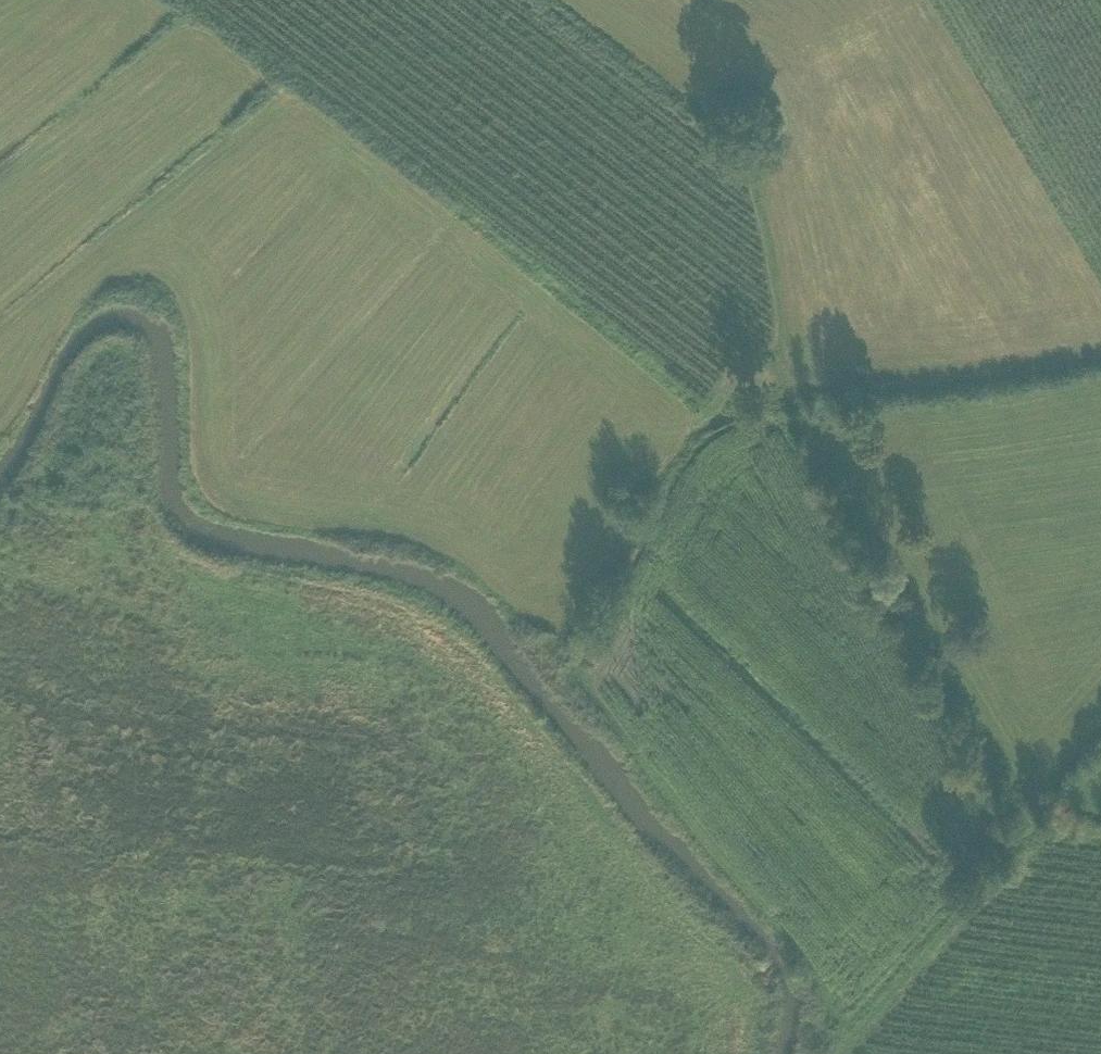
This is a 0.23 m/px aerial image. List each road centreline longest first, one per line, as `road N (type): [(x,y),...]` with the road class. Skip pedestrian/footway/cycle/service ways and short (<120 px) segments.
road 1 (track): [(1100,357),(989,379),(765,390)]

